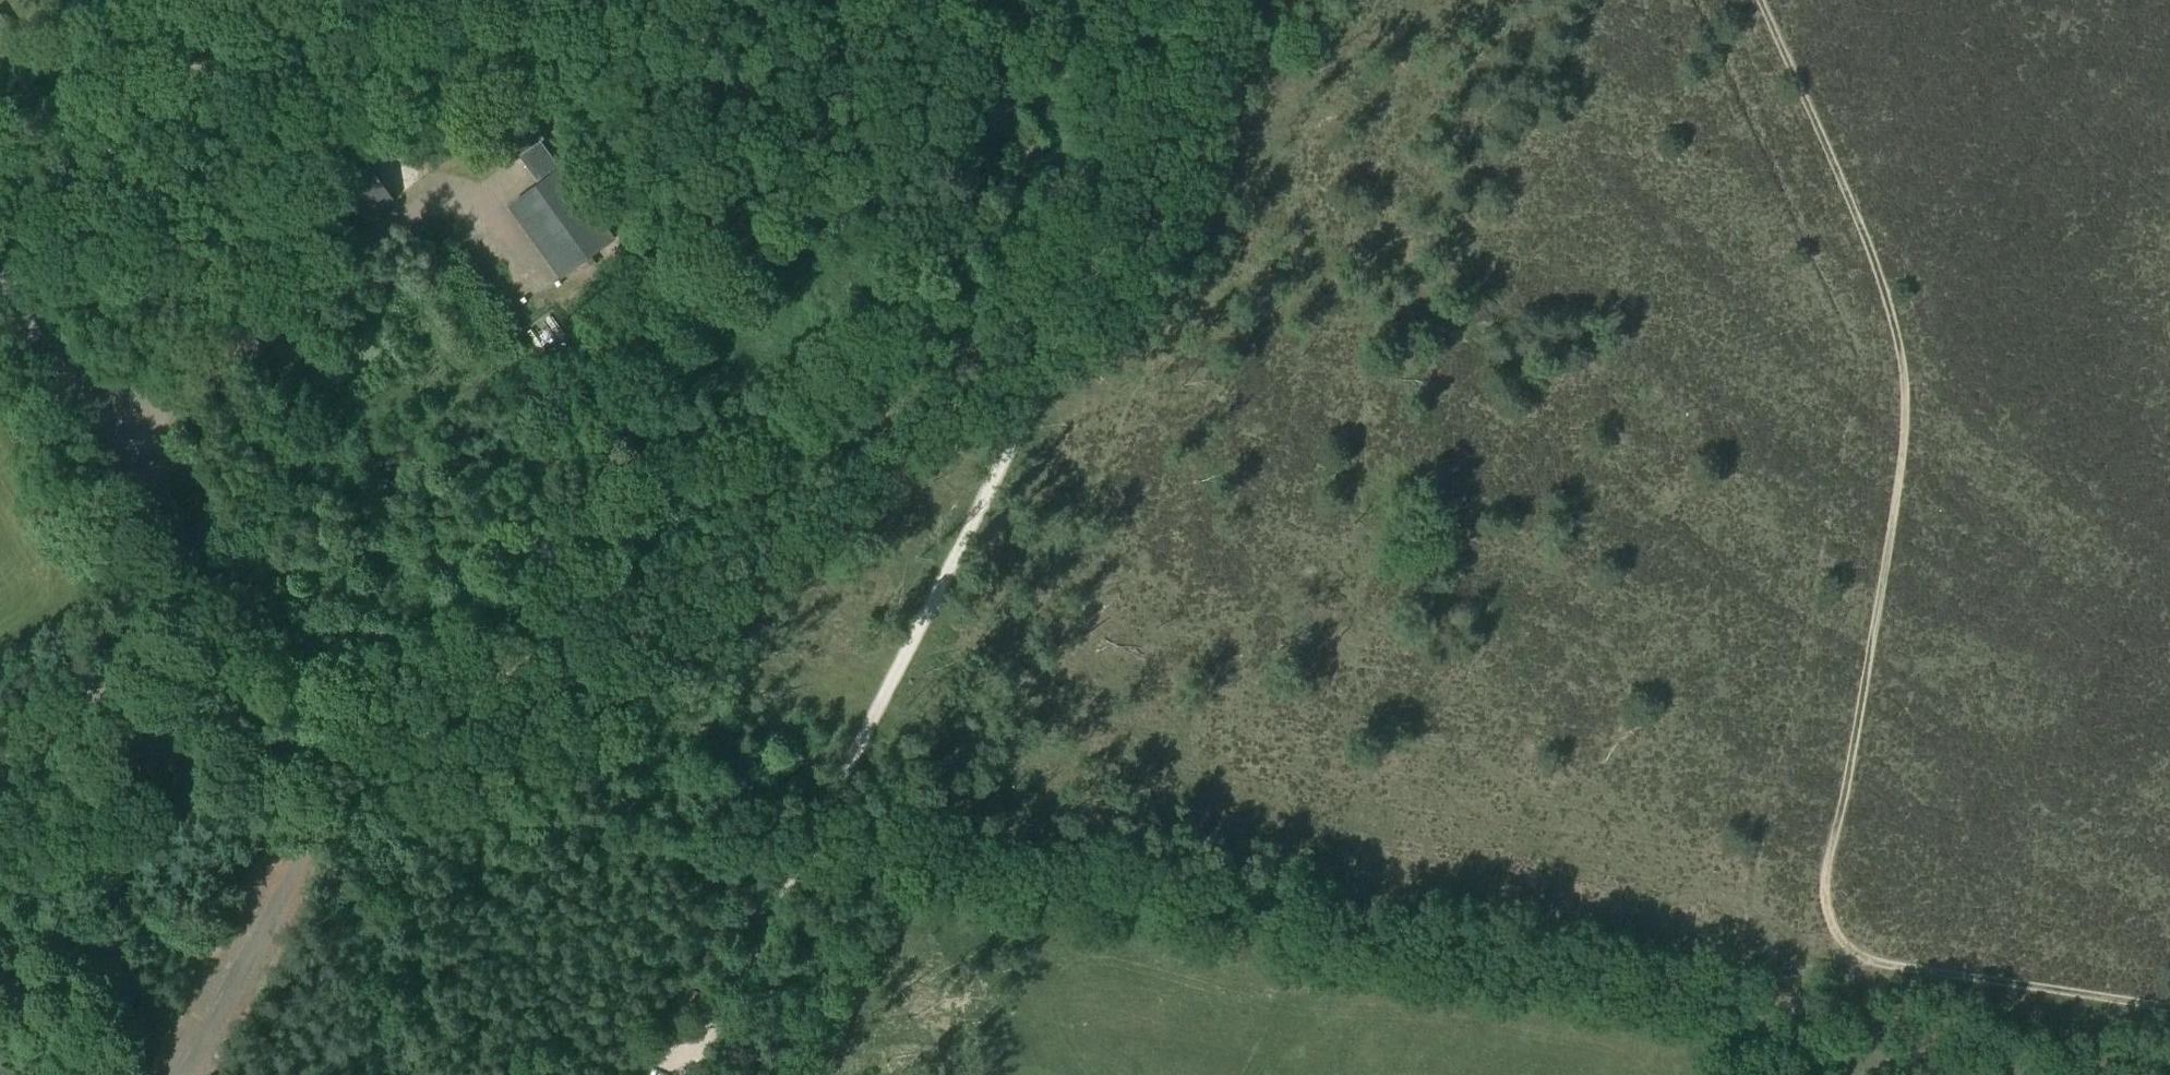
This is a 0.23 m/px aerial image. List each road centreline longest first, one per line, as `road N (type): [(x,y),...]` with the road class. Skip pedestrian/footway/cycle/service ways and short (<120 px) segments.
road 1 (track): [(1760,0),(1868,243),(1896,333),(1906,416),(1823,908),(1843,948),(1880,965),(2169,1007)]
road 2 (track): [(699,1074),(1161,145),(1192,0)]

